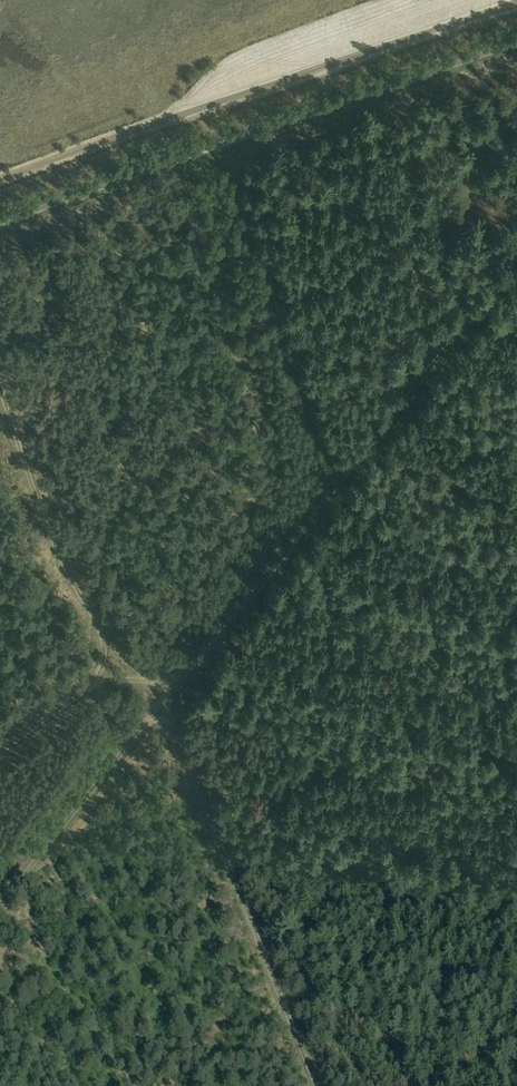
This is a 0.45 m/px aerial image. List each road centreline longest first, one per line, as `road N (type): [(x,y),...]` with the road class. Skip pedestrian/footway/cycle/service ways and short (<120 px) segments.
road 1 (track): [(516,259),(226,633),(0,904)]
road 2 (track): [(0,747),(93,685),(143,677),(161,686),(316,1085)]
road 3 (unclassified): [(0,223),(516,42)]
road 4 (track): [(0,179),(516,2)]
road 5 (track): [(143,677),(111,646),(57,558),(0,393)]

